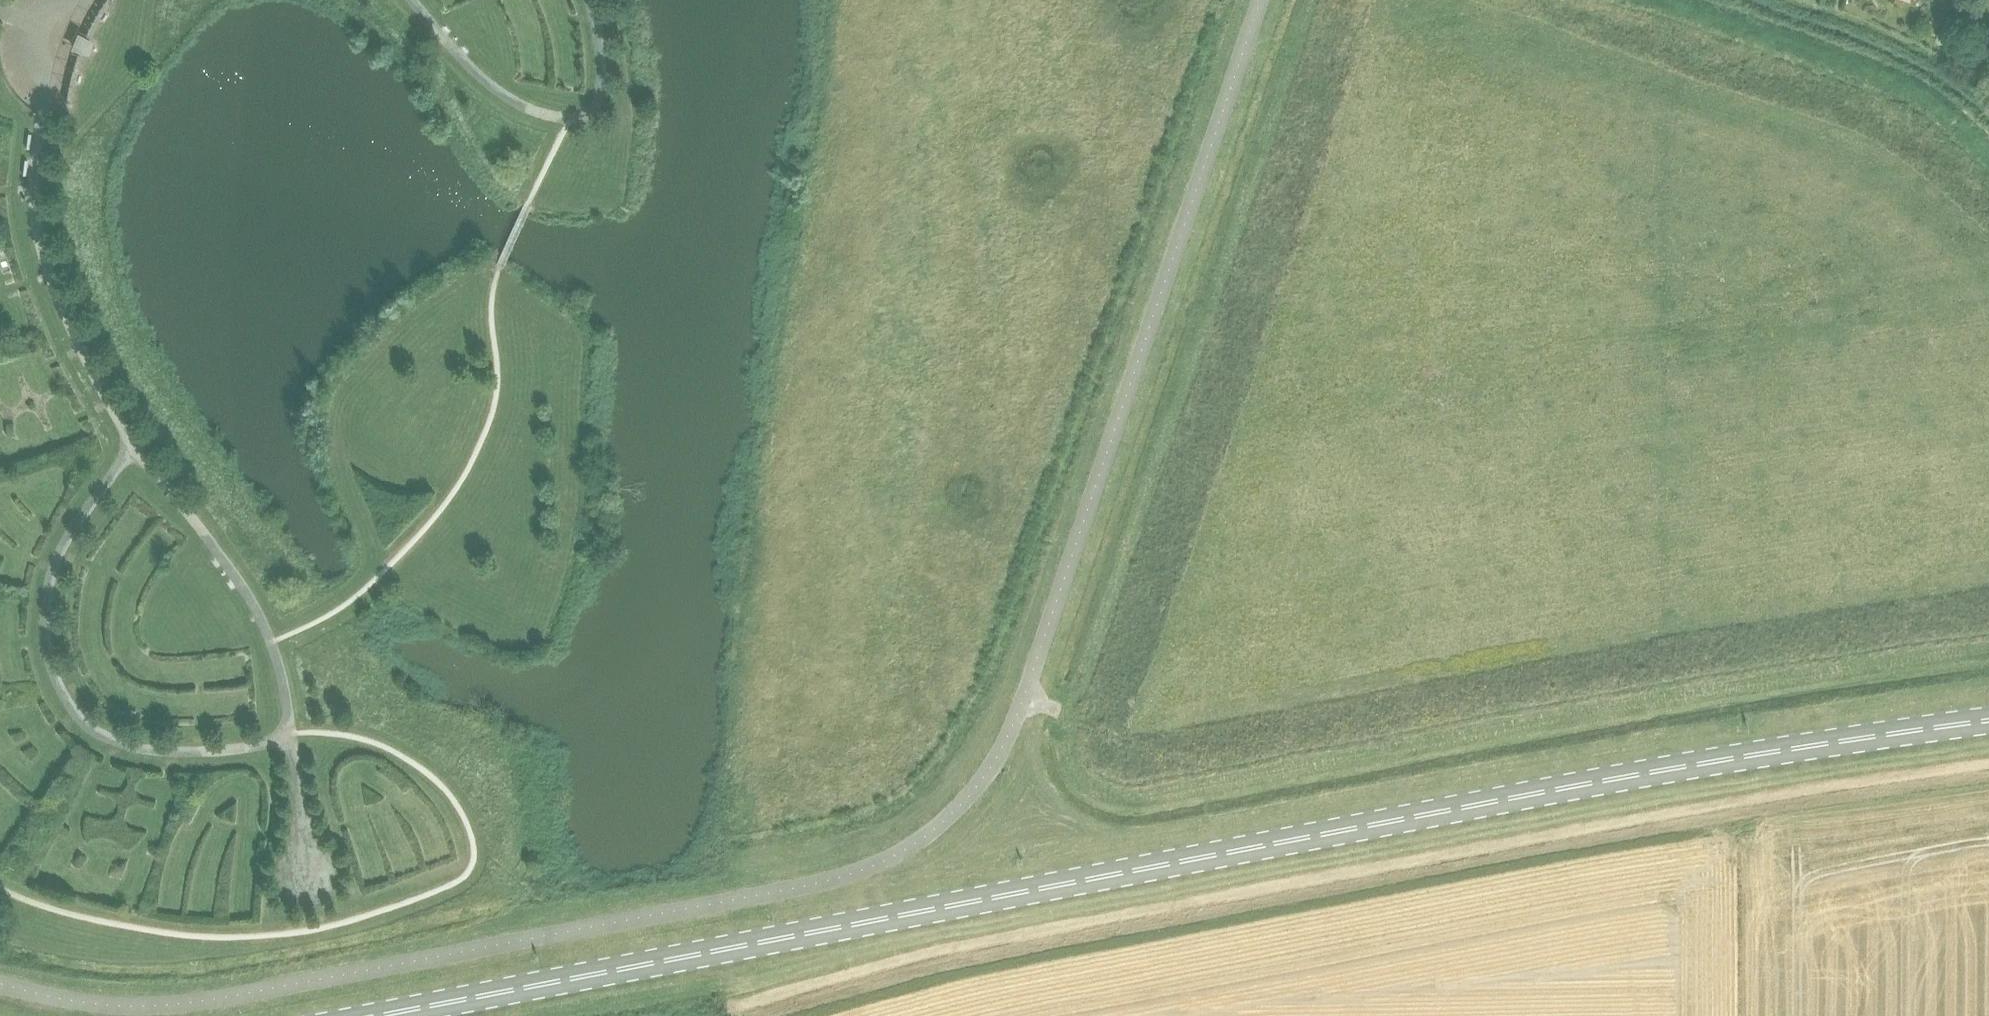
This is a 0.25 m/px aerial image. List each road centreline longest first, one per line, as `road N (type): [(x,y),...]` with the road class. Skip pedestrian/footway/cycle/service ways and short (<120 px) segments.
road 1 (secondary): [(1988,723),(1749,760),(387,1015)]

